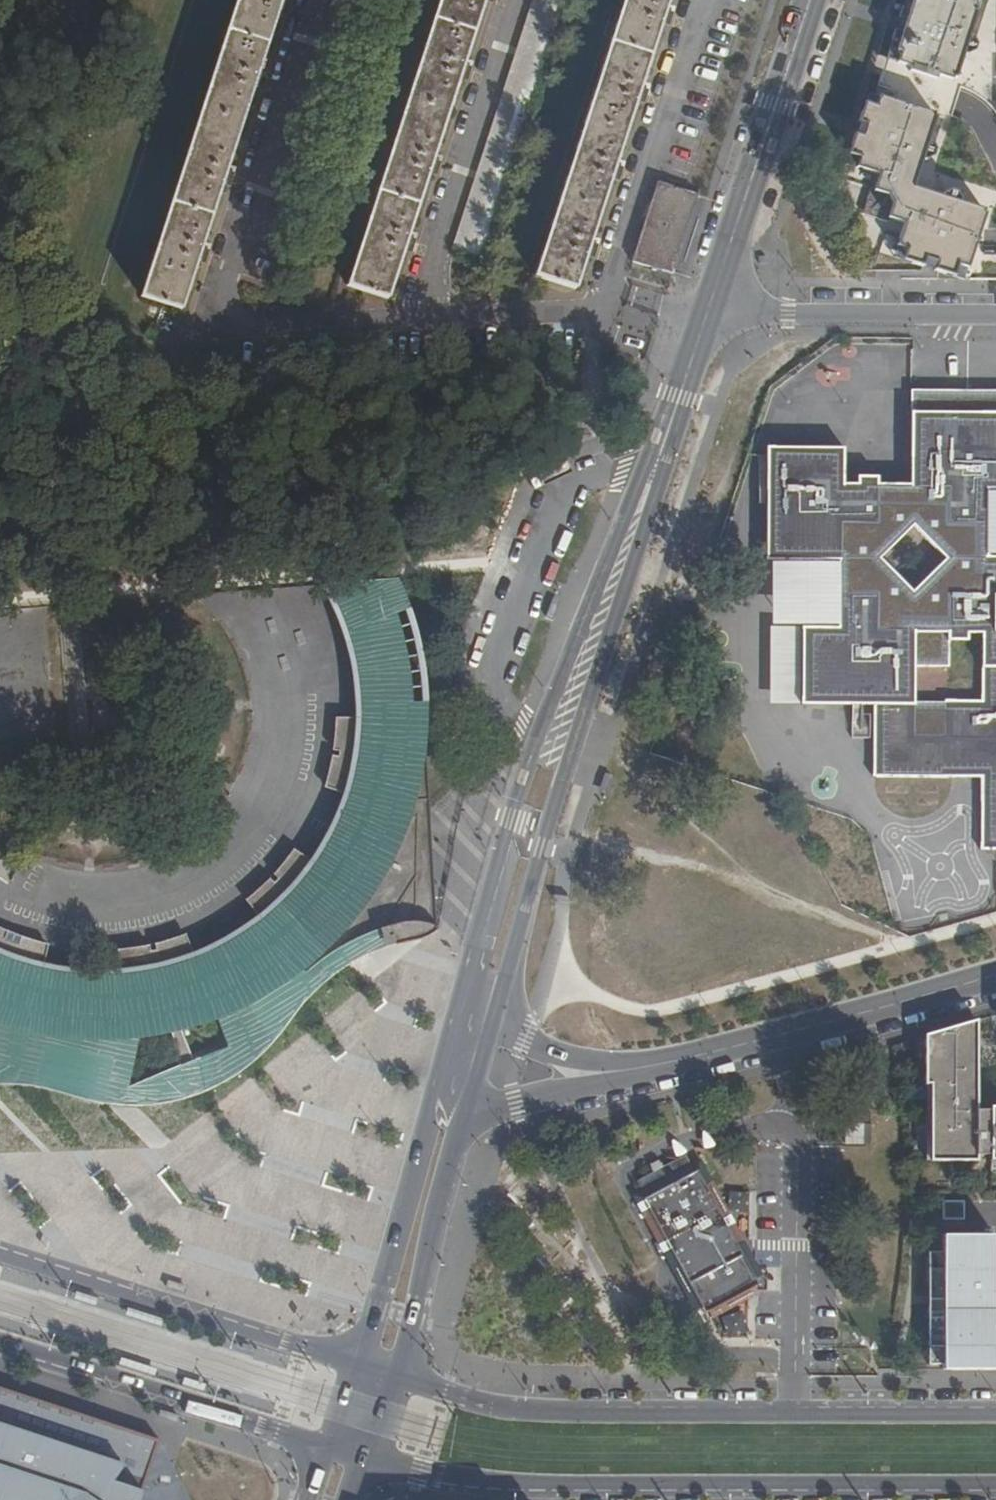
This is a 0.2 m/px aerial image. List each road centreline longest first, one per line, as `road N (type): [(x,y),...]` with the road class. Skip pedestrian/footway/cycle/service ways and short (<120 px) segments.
road 1 (secondary): [(708,310),(507,818),(441,1063)]
road 2 (secondary): [(490,1022),(708,310)]
road 3 (unclassified): [(347,1453),(418,1475),(497,1486),(995,1486)]
road 4 (unclassified): [(995,1414),(543,1414),(376,1369)]
road 5 (unclassified): [(586,1073),(661,1067),(995,975)]
road 6 (secondary): [(376,1369),(0,1254)]
road 7 (secondary): [(0,1346),(347,1453)]
road 8 (residential): [(316,0),(214,332)]
road 9 (residential): [(416,319),(517,0)]
road 10 (secondary): [(708,310),(809,0)]
road 11 (residential): [(593,308),(697,0)]
road 12 (secondary): [(441,1063),(367,1343),(376,1369)]
road 13 (secondary): [(376,1369),(406,1350),(470,1103)]
road 14 (residential): [(708,310),(995,314)]
road 15 (residential): [(416,319),(214,332)]
road 16 (residential): [(593,308),(416,319)]
road 17 (unclassified): [(470,1103),(560,1095),(586,1073)]

